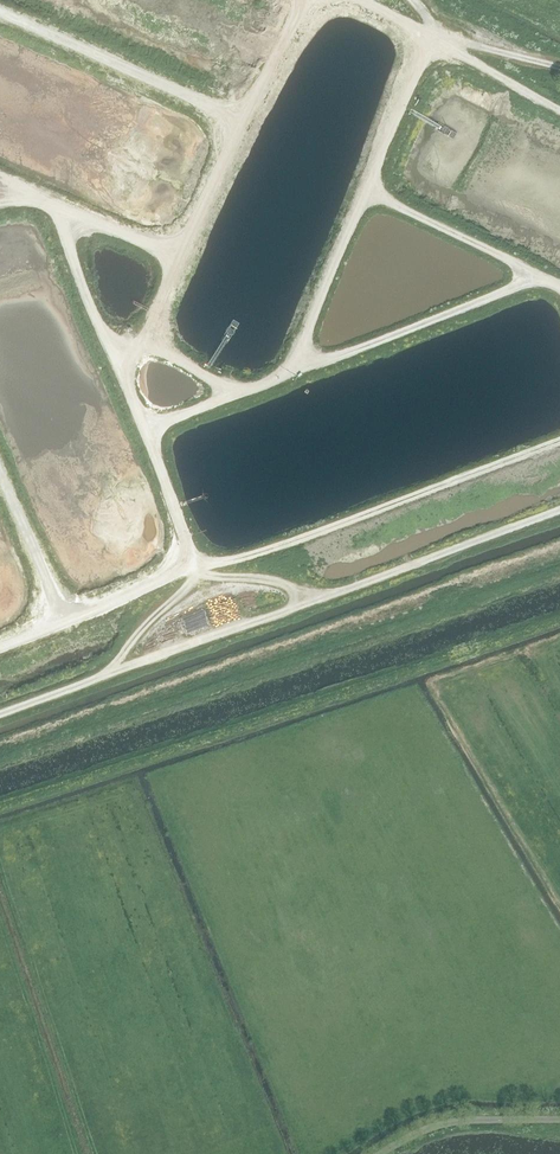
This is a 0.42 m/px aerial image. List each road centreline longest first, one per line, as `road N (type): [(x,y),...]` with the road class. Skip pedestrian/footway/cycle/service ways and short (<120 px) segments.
road 1 (unclassified): [(559,1119),(439,1125),(380,1153)]

